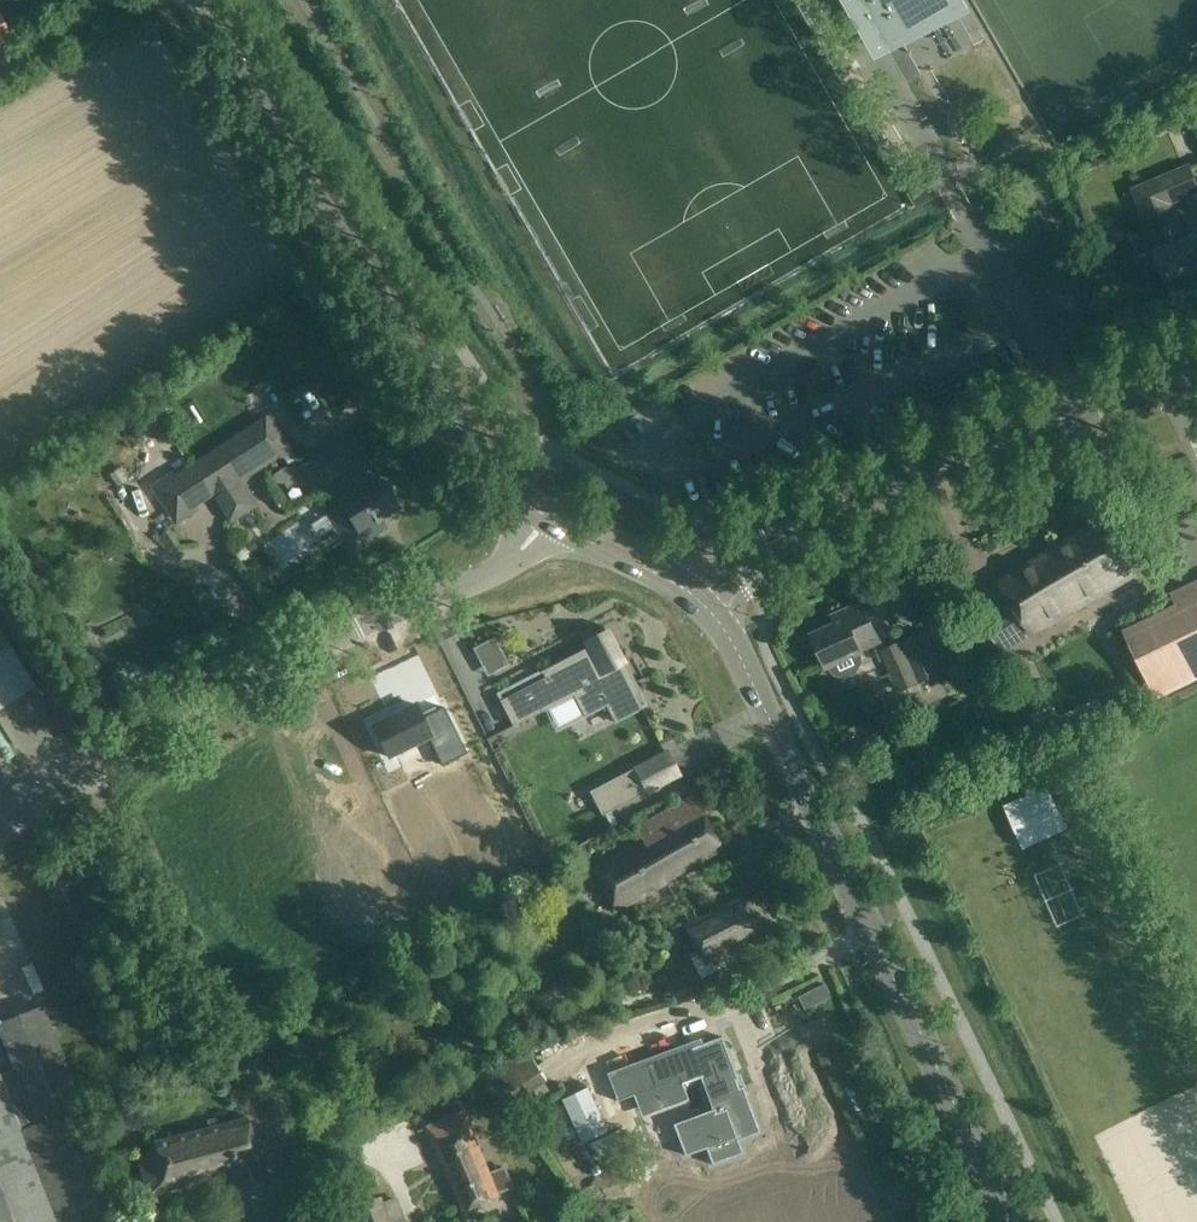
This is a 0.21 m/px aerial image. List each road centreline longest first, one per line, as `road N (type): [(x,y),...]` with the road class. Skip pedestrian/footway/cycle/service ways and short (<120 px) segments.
road 1 (tertiary): [(1011,1221),(791,760),(700,603)]
road 2 (tertiary): [(520,500),(454,439),(194,0)]
road 3 (unclassified): [(0,830),(214,698),(497,574)]
road 4 (unclassified): [(700,603),(789,534),(1196,361)]
road 5 (tertiary): [(700,603),(666,576),(565,527)]

